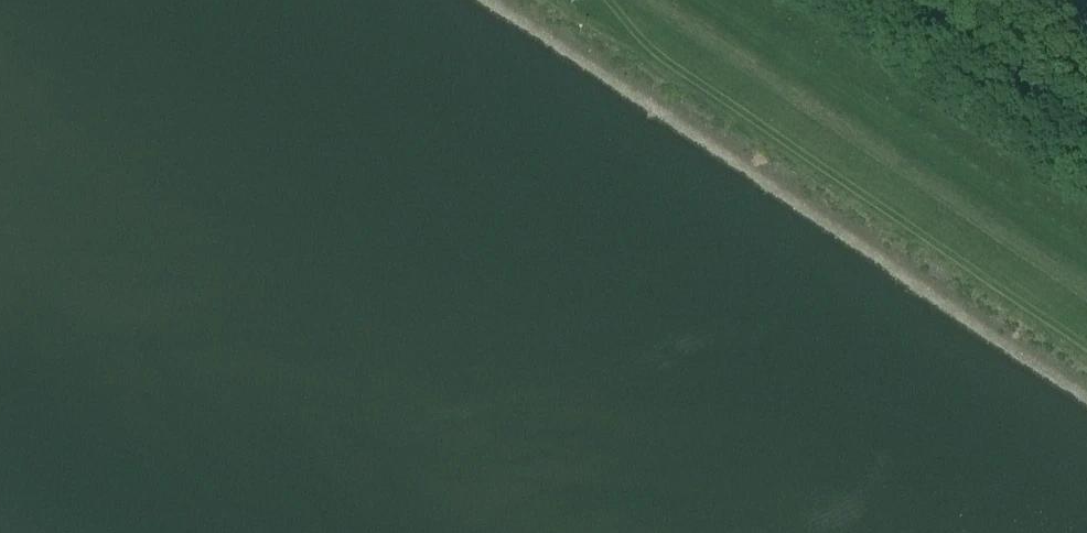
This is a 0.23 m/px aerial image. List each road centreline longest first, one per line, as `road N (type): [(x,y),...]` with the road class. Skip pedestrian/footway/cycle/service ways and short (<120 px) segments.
road 1 (unclassified): [(1086,133),(894,0)]

